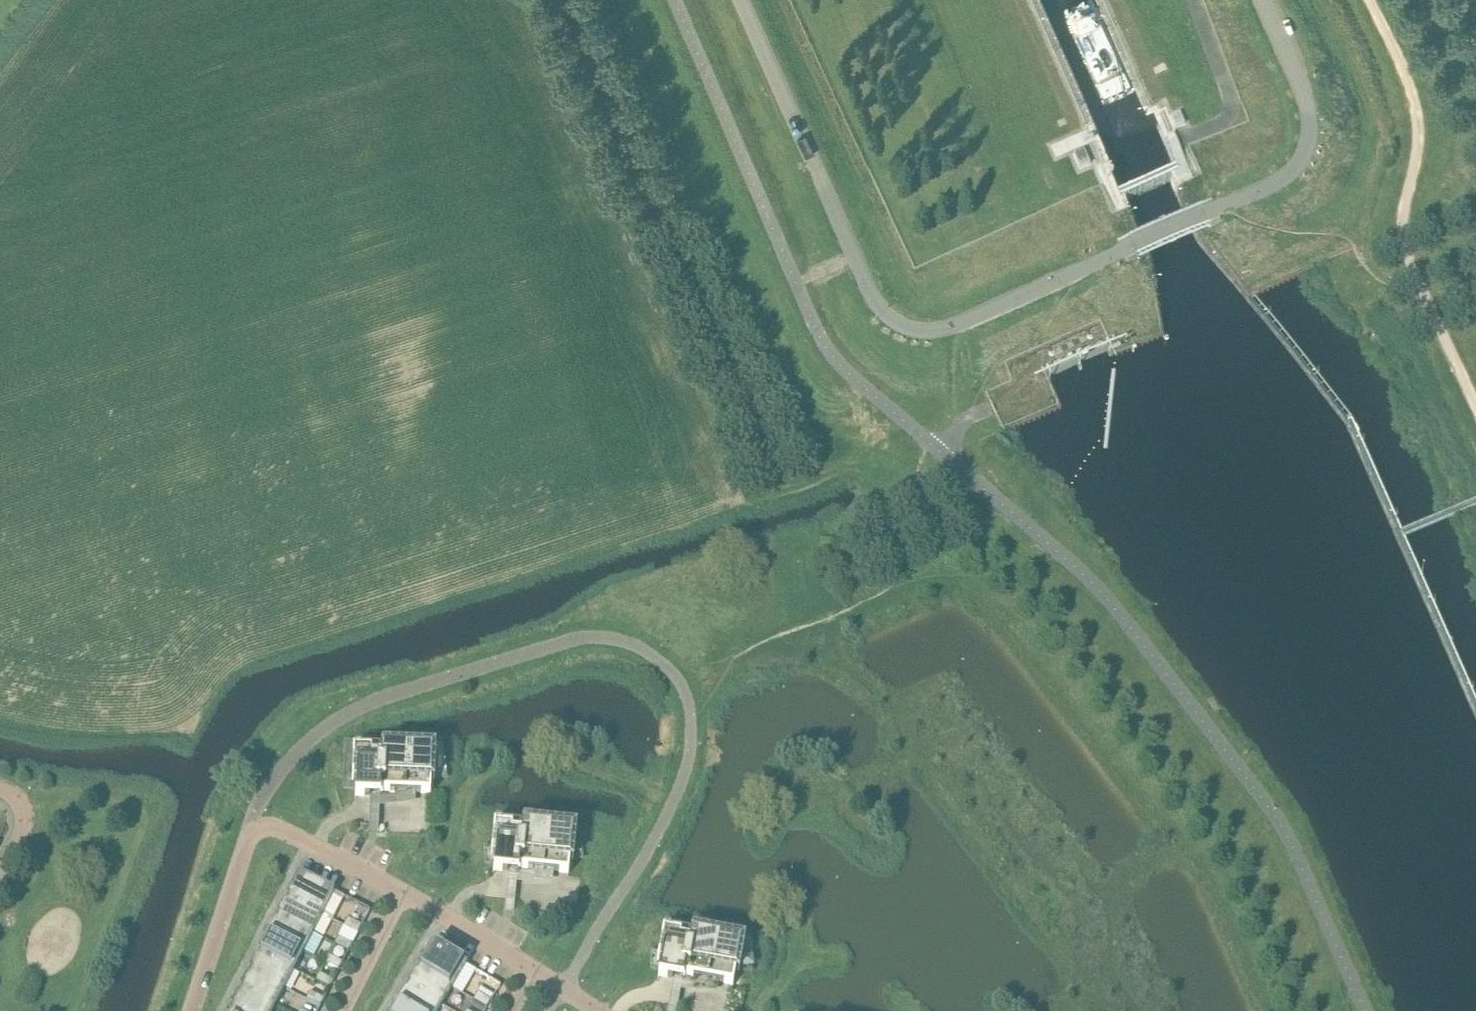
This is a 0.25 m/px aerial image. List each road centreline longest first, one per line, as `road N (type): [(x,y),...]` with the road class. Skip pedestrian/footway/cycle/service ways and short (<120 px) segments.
road 1 (unclassified): [(742,0),(856,259),(886,314),(914,328),(953,324),(1285,179),(1306,157),(1313,132),(1310,102),(1265,0)]
road 2 (residential): [(406,894),(279,830),(253,831),(195,1010)]
road 3 (residential): [(537,972),(406,894)]
road 4 (residential): [(343,1010),(406,894)]

